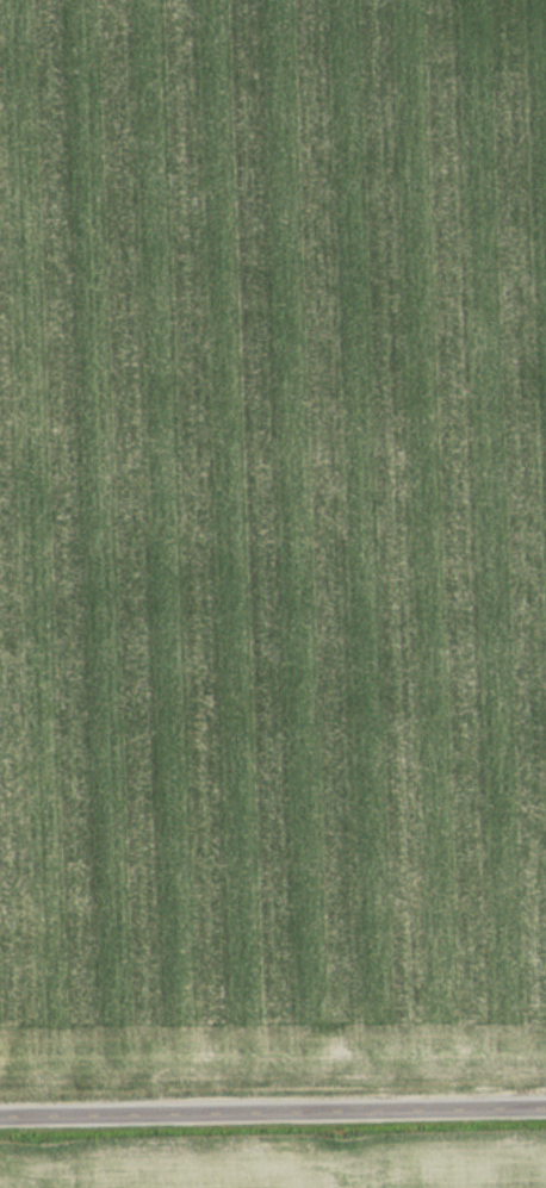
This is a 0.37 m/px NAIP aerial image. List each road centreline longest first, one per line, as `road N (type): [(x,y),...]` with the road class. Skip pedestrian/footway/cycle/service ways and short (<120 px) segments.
road 1 (residential): [(0,1117),(545,1109)]

